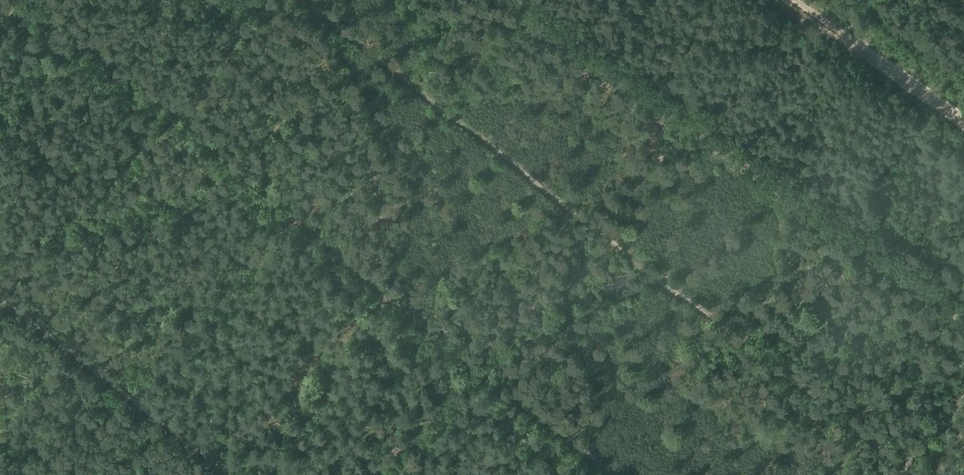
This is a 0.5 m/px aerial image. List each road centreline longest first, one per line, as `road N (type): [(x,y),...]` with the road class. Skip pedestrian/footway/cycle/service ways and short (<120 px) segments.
road 1 (unclassified): [(963,318),(517,0)]
road 2 (track): [(228,474),(0,298)]

